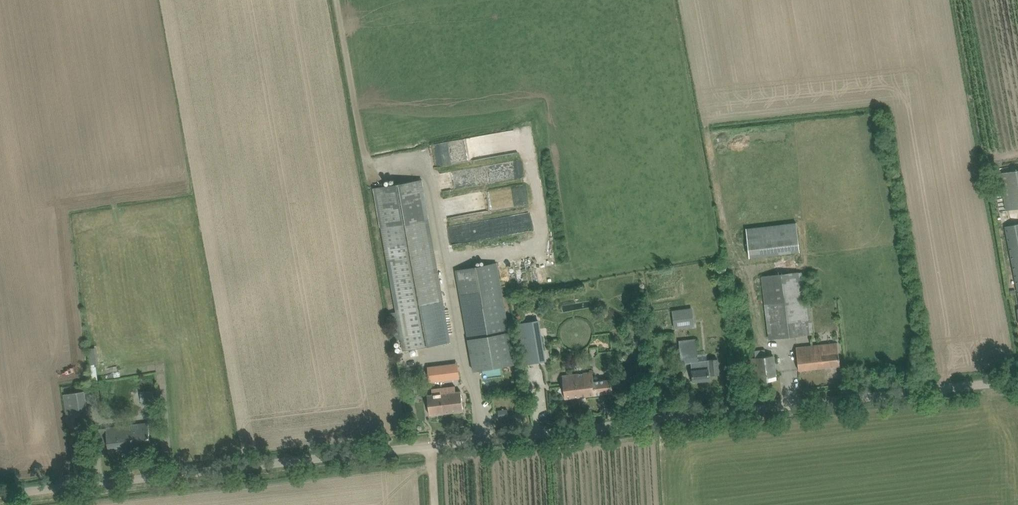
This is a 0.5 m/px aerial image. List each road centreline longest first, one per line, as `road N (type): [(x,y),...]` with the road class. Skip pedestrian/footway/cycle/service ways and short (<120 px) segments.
road 1 (unclassified): [(0,493),(1017,373)]

